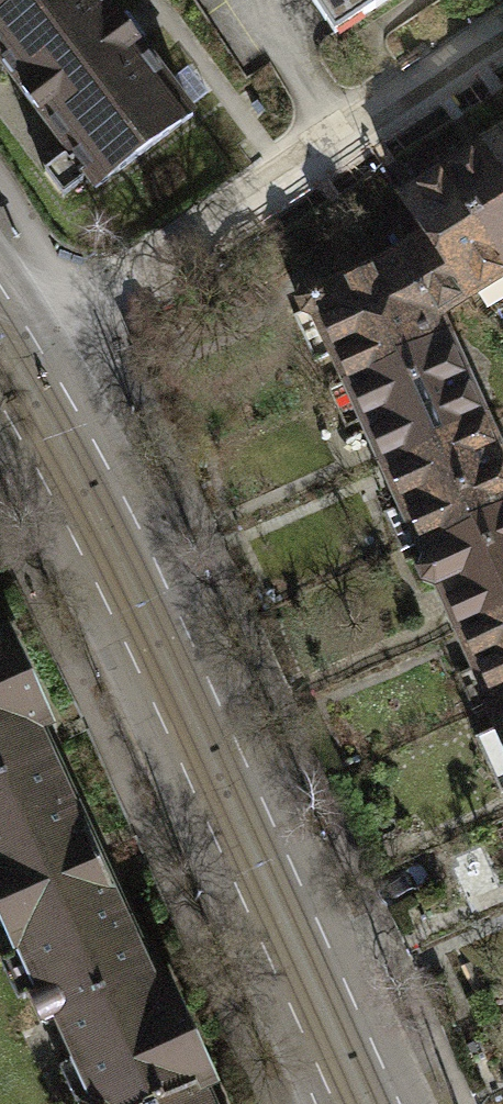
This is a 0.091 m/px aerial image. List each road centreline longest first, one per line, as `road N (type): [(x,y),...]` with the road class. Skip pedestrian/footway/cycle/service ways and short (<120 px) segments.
road 1 (tertiary): [(334,1051),(113,565),(0,360)]
road 2 (residential): [(0,351),(502,29)]

